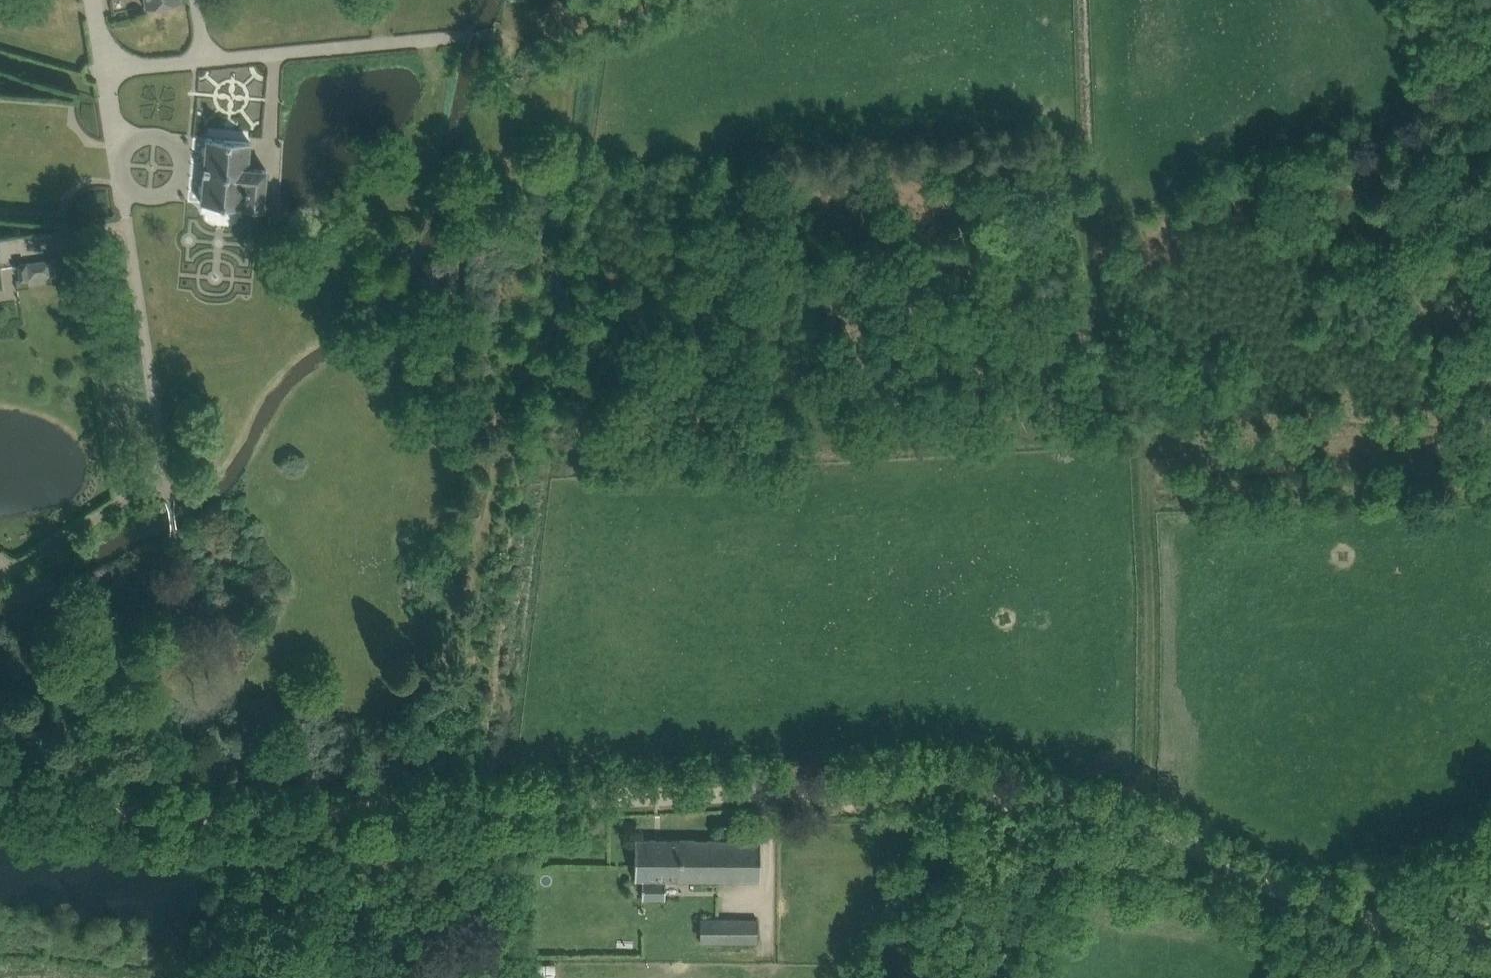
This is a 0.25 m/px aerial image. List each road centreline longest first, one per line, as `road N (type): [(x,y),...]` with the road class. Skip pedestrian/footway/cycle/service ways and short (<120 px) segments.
road 1 (unclassified): [(936,977),(1015,789),(920,780),(159,814),(0,792)]
road 2 (track): [(1490,935),(1415,932),(1015,789)]

